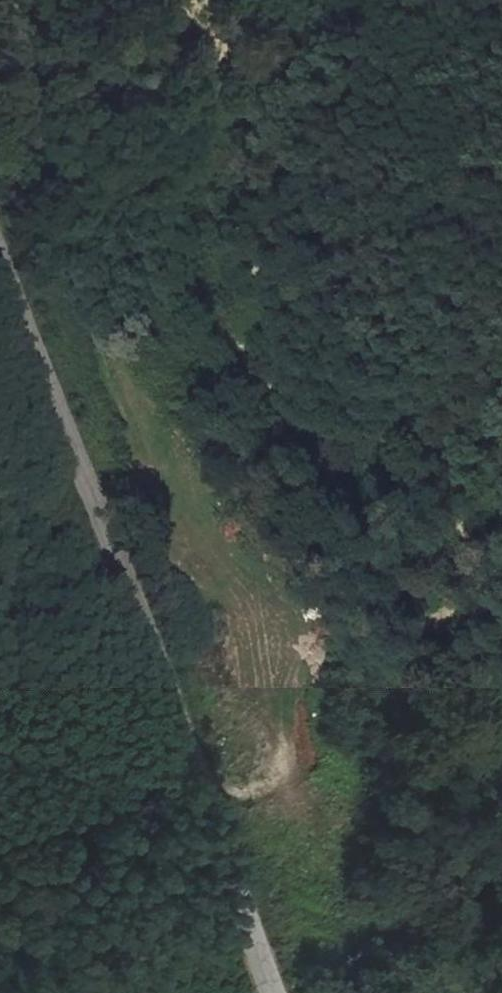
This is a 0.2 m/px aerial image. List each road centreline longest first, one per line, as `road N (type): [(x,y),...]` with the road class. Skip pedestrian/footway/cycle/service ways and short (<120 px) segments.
road 1 (track): [(40,0),(31,99),(62,229),(152,463),(260,633),(273,723),(255,785),(210,806)]
road 2 (unclassified): [(276,992),(171,692),(0,262)]

